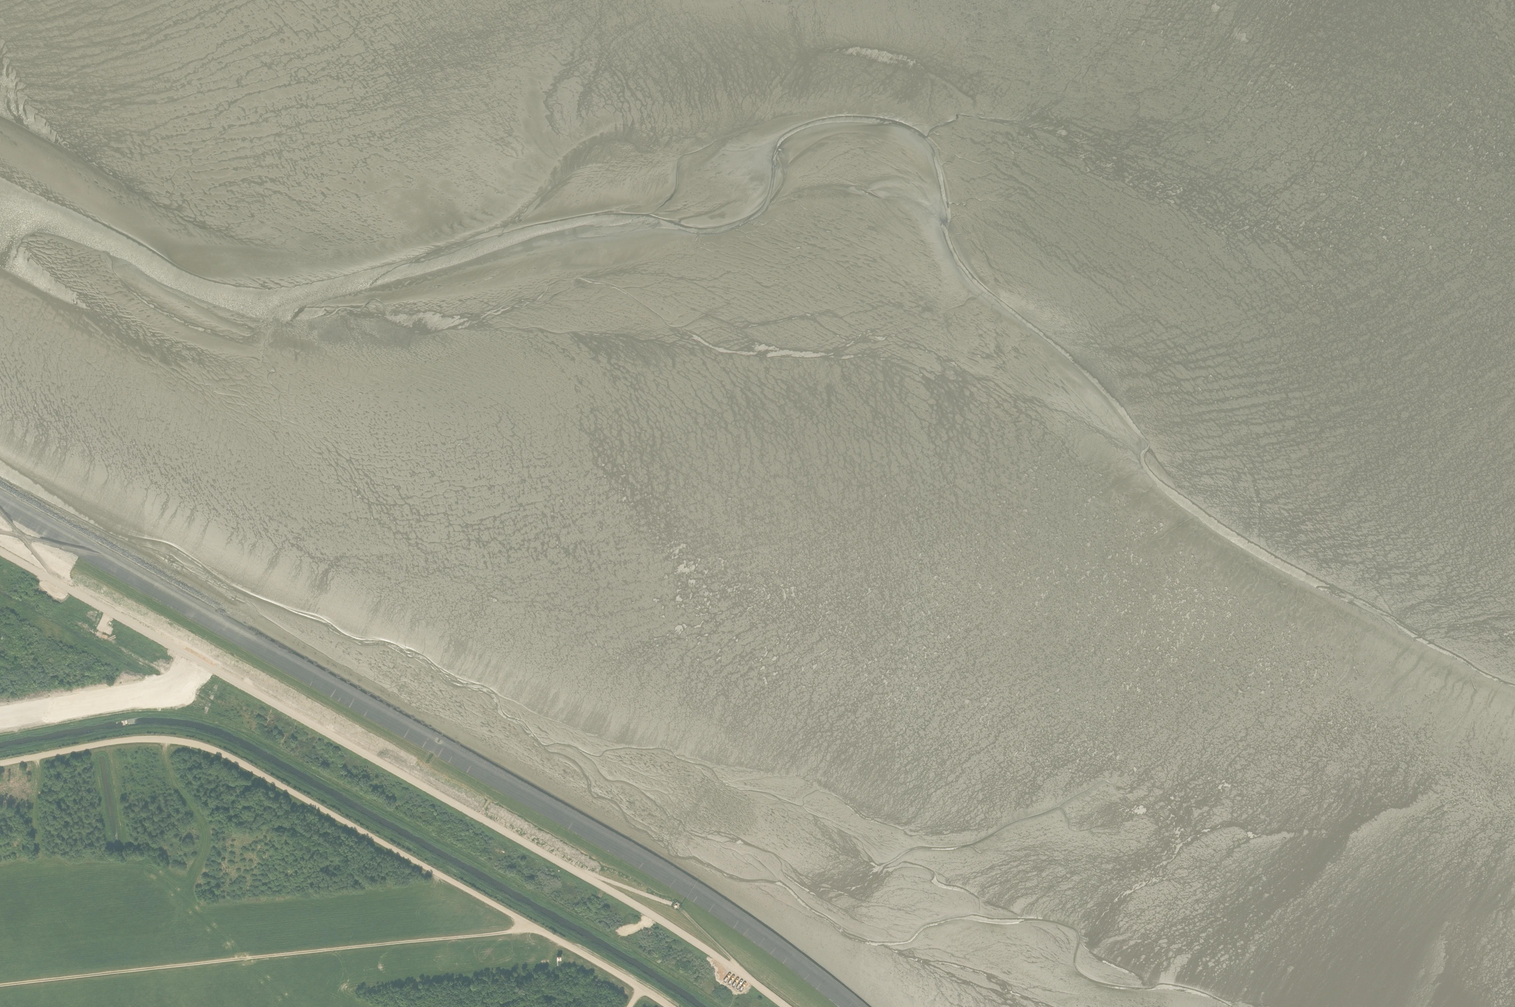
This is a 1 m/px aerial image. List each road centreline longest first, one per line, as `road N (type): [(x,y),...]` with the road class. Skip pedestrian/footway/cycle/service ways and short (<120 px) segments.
road 1 (track): [(862,1006),(657,862),(0,496)]
road 2 (track): [(670,1006),(533,927),(0,985)]
road 3 (track): [(533,927),(213,749),(136,739),(0,763)]

